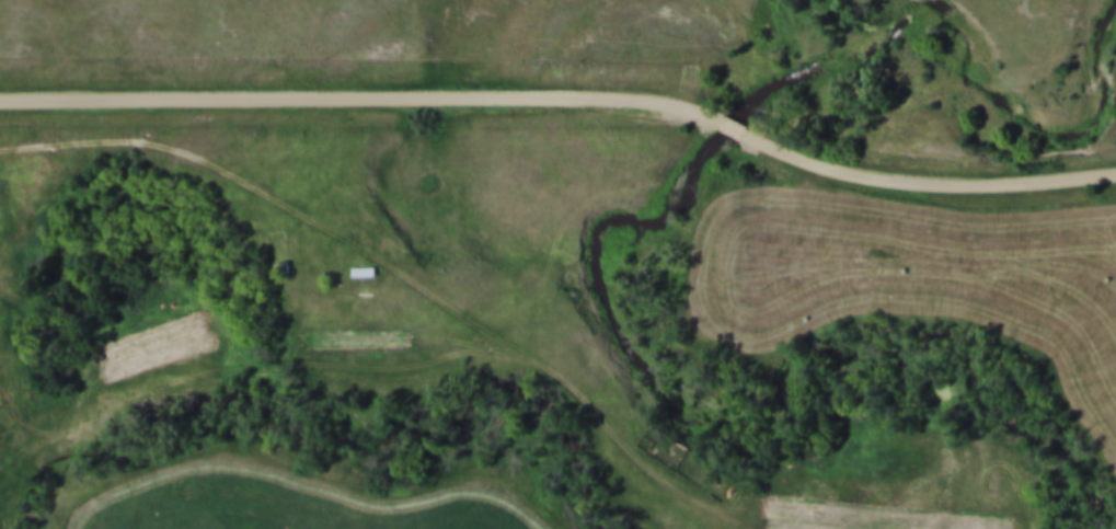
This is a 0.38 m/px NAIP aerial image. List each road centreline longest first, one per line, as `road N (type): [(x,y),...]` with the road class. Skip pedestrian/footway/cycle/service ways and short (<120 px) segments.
road 1 (residential): [(718,116),(621,94),(0,96)]
road 2 (residential): [(1115,167),(954,183),(899,179),(812,161),(741,129)]
road 3 (track): [(337,227),(191,143),(119,133),(0,148)]

